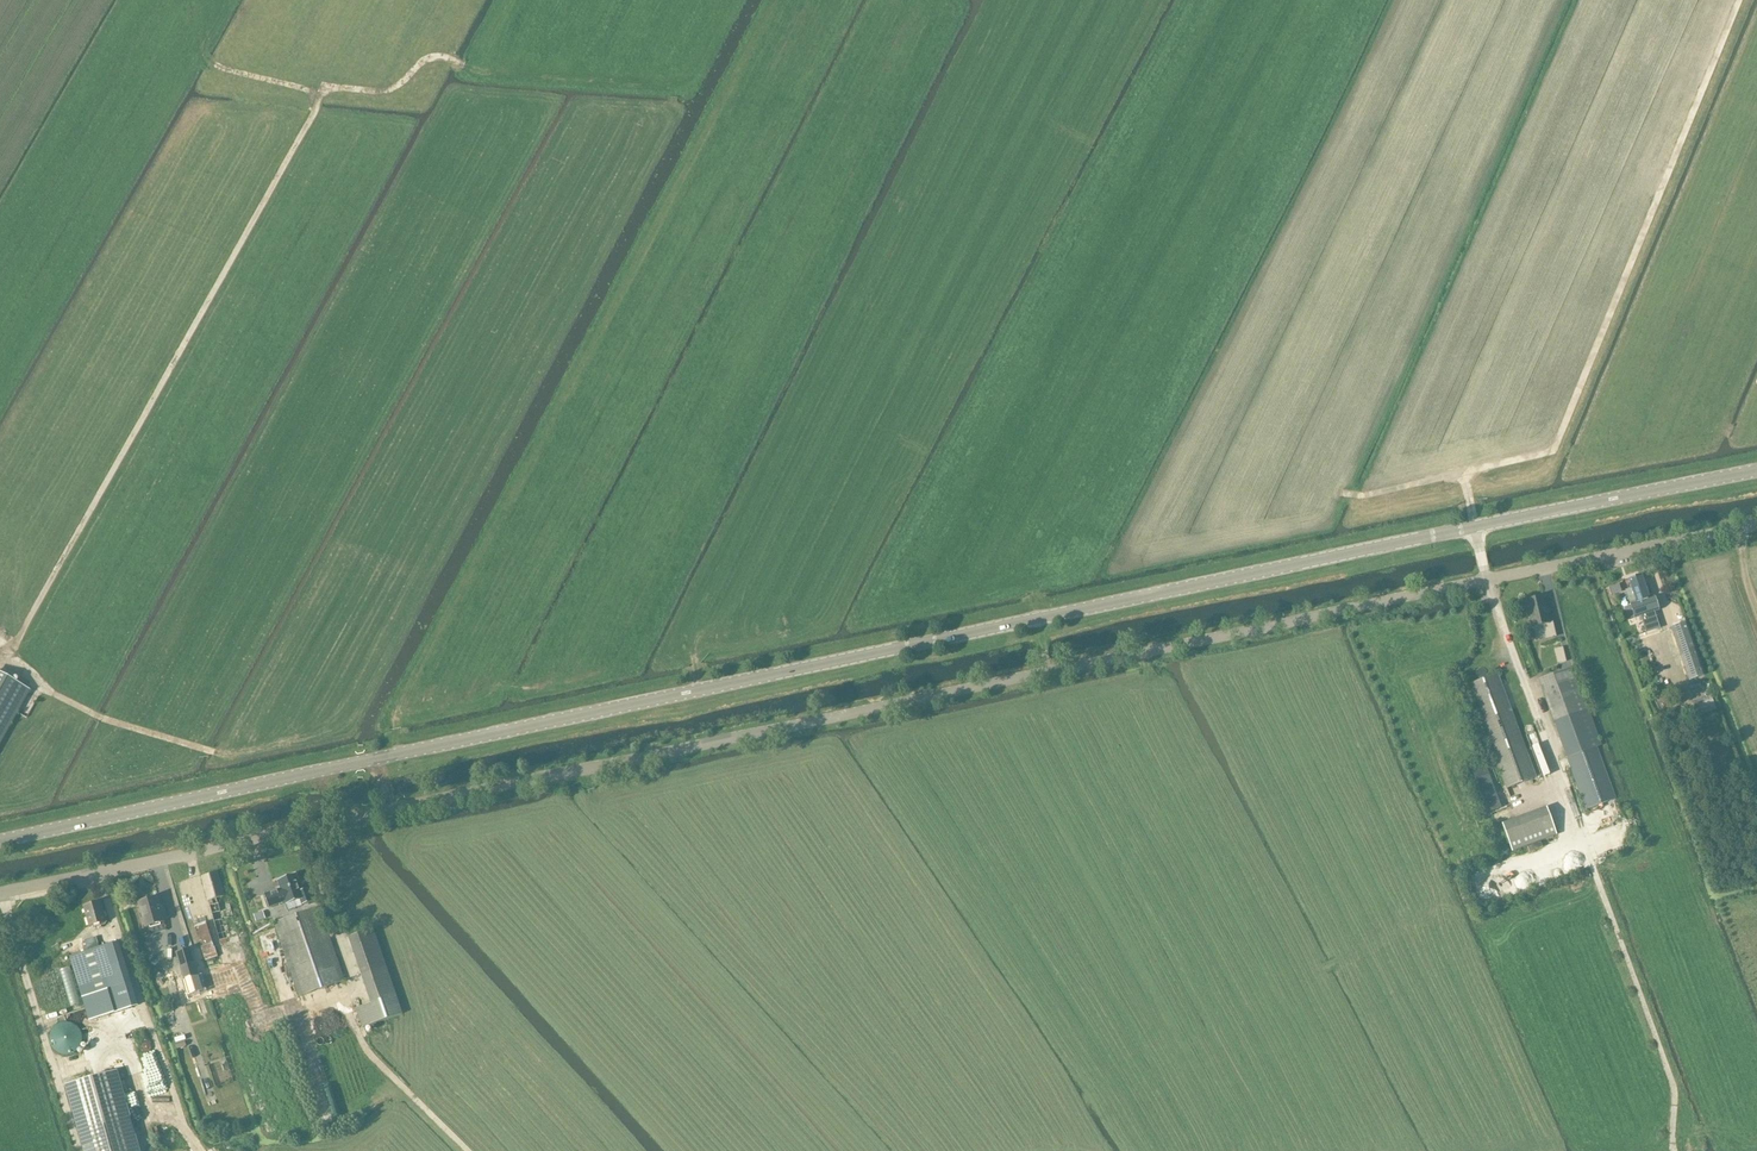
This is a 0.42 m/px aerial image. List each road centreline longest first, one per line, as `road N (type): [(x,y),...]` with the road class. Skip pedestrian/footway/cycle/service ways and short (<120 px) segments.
road 1 (tertiary): [(1756,470),(0,840)]
road 2 (unclassified): [(0,893),(1756,525)]
road 3 (track): [(7,657),(334,77),(400,76),(438,49),(471,60)]
road 4 (track): [(1742,0),(1553,450),(1464,476),(1344,494)]
road 5 (track): [(1485,580),(1600,866),(1673,1078),(1678,1150)]
road 6 (track): [(1379,1150),(1159,710),(1145,653)]
road 7 (track): [(320,824),(362,982),(343,993),(364,1049),(470,1150)]
road 8 (track): [(1665,638),(1756,890)]
road 9 (track): [(0,653),(99,718),(212,752)]
road 10 (track): [(334,77),(287,76),(208,52)]

